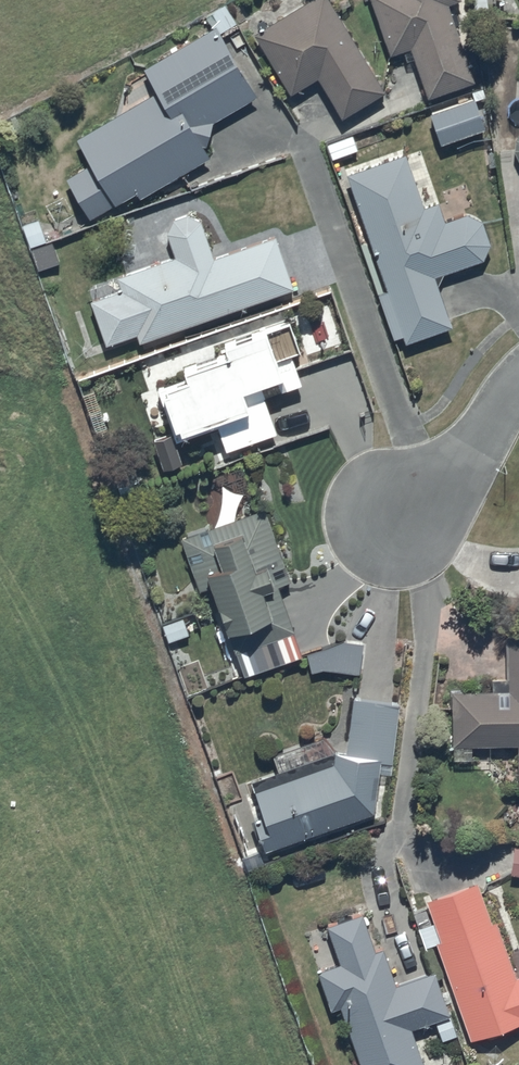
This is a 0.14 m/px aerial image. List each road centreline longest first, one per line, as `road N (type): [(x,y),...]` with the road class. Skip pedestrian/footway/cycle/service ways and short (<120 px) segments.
road 1 (residential): [(518,380),(469,445),(397,515)]

